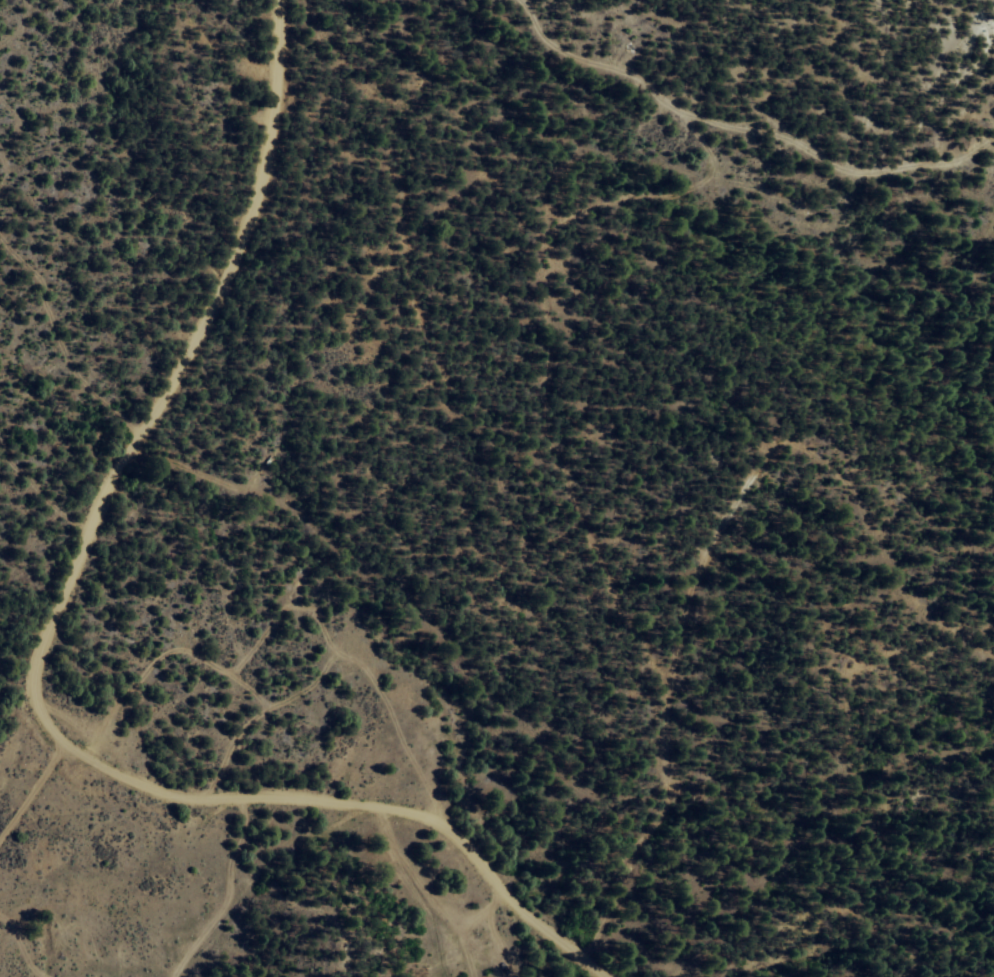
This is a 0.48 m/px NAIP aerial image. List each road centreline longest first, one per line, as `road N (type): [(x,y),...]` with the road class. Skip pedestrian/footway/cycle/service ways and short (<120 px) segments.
road 1 (track): [(278,0),(272,193),(89,529),(29,672),(36,704),(48,727),(84,759),(158,793),(351,804),(436,825),(489,876),(507,908),(604,976)]
road 2 (track): [(136,434),(198,480),(389,571),(586,795),(662,803),(664,671),(773,446),(809,445),(918,605),(993,650)]
road 3 (track): [(993,146),(824,146),(666,98),(501,0)]
road 4 (track): [(664,671),(537,411),(554,256)]

